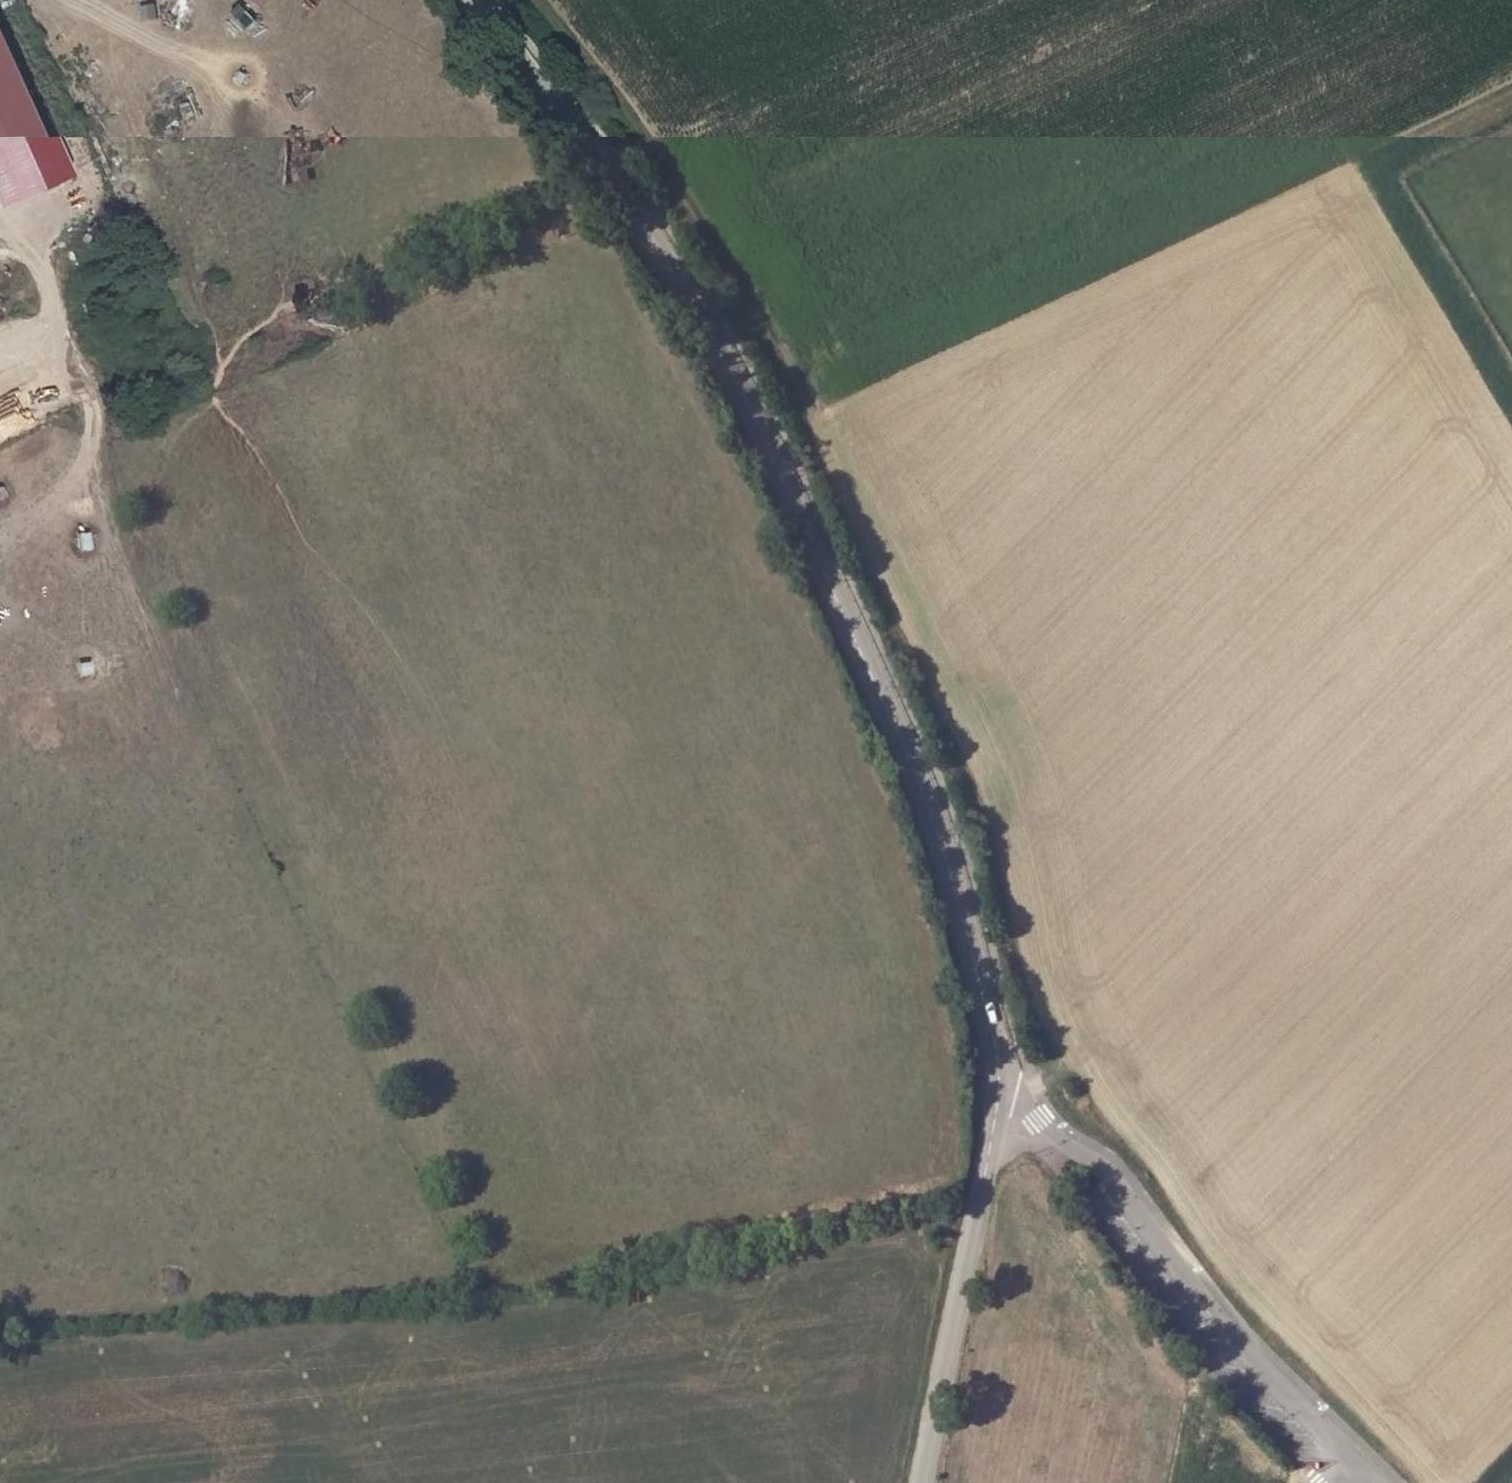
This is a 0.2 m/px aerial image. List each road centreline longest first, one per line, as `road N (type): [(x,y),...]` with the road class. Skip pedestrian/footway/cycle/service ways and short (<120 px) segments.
road 1 (unclassified): [(1002,1089),(957,905),(913,775),(786,494),(657,247),(482,0)]
road 2 (residential): [(1361,1482),(1198,1300),(1109,1175),(1002,1089)]
road 3 (unclassified): [(923,1482),(1002,1089)]

